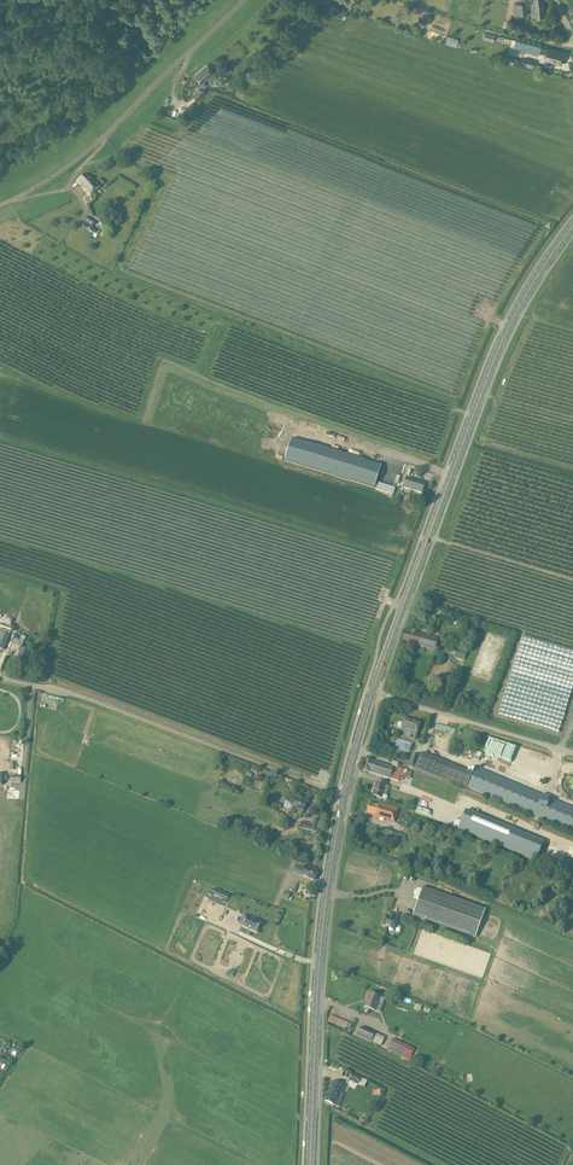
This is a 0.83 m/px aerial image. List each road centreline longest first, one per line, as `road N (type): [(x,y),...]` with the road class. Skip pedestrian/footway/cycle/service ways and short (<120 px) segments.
road 1 (primary): [(373,692),(496,354),(572,225)]
road 2 (primary): [(310,1164),(320,950),(345,795)]
road 3 (unclassified): [(0,677),(76,694),(345,795)]
road 4 (unclassified): [(242,0),(75,160),(0,204)]
road 5 (unclassified): [(572,753),(373,692)]
road 6 (track): [(508,328),(335,258)]
road 7 (track): [(421,535),(572,581)]

